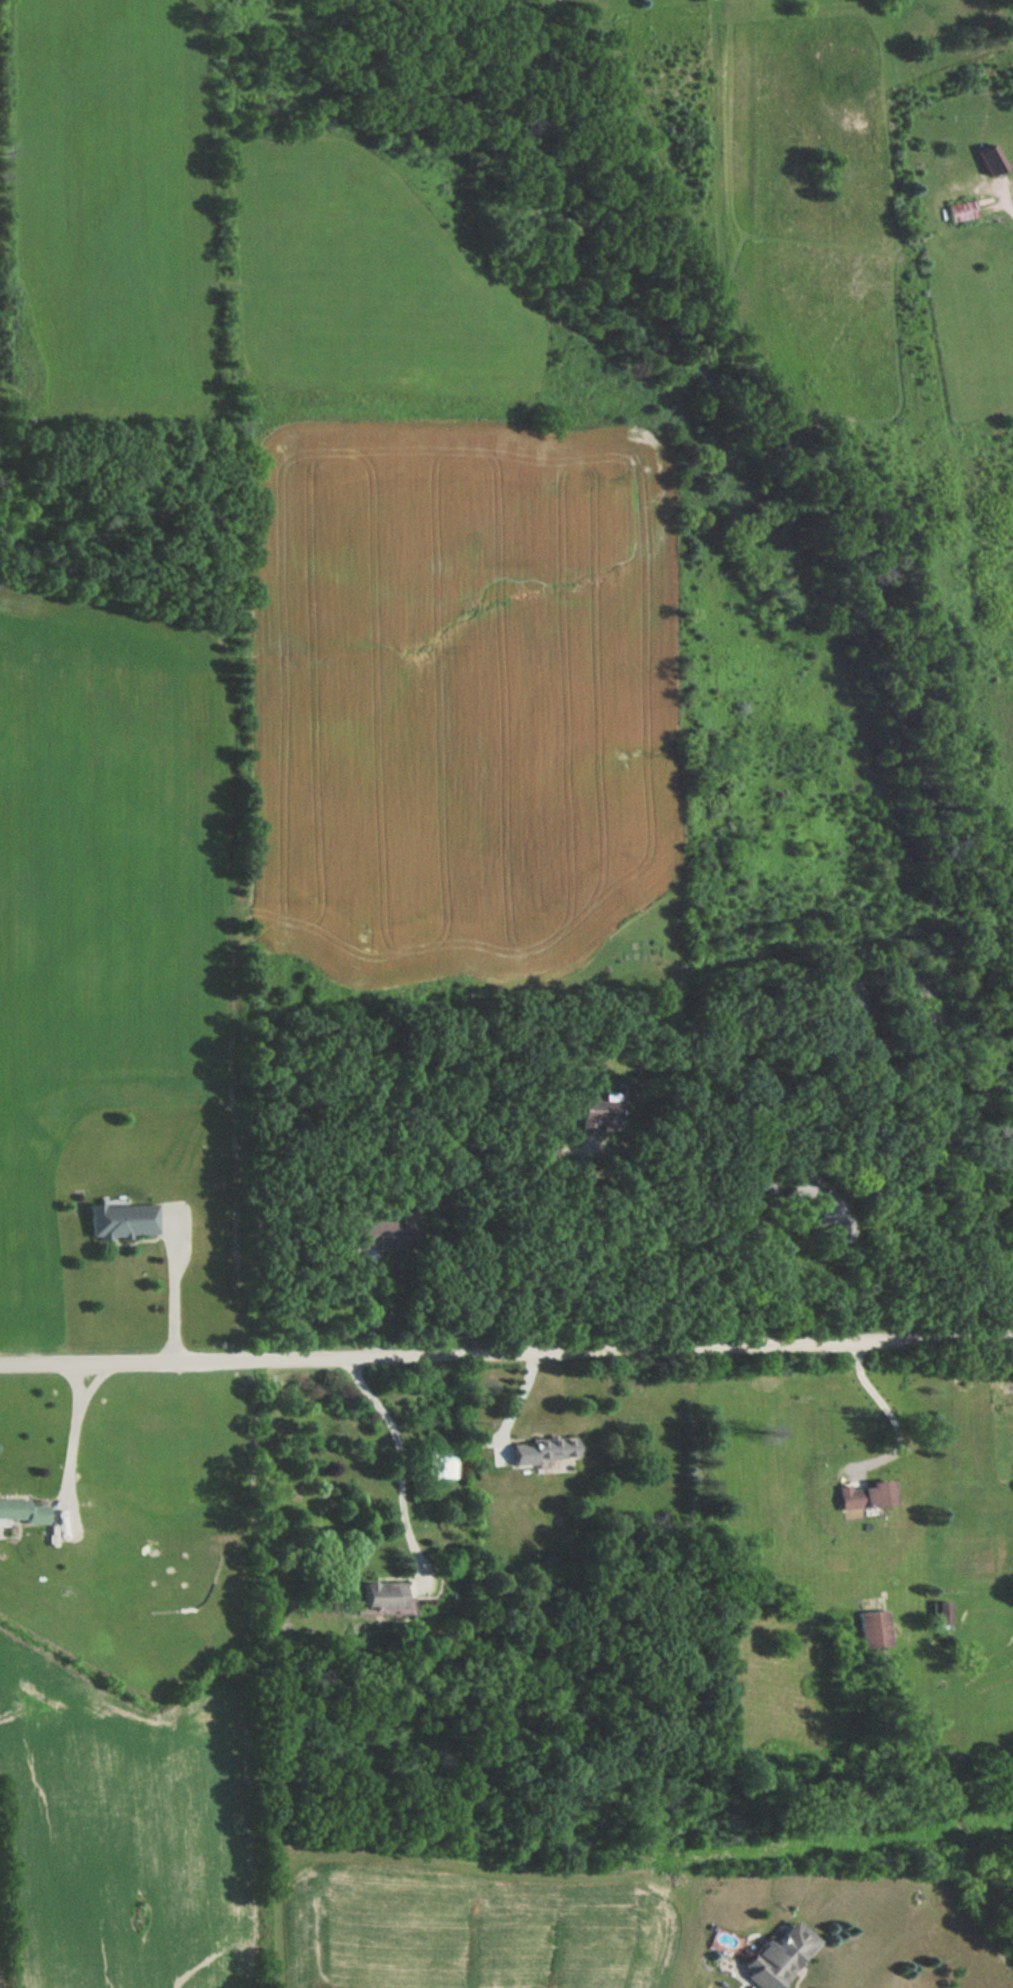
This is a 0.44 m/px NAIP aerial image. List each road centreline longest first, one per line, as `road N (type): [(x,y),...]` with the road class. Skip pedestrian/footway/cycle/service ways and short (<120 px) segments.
road 1 (residential): [(1012,1334),(0,1362)]

